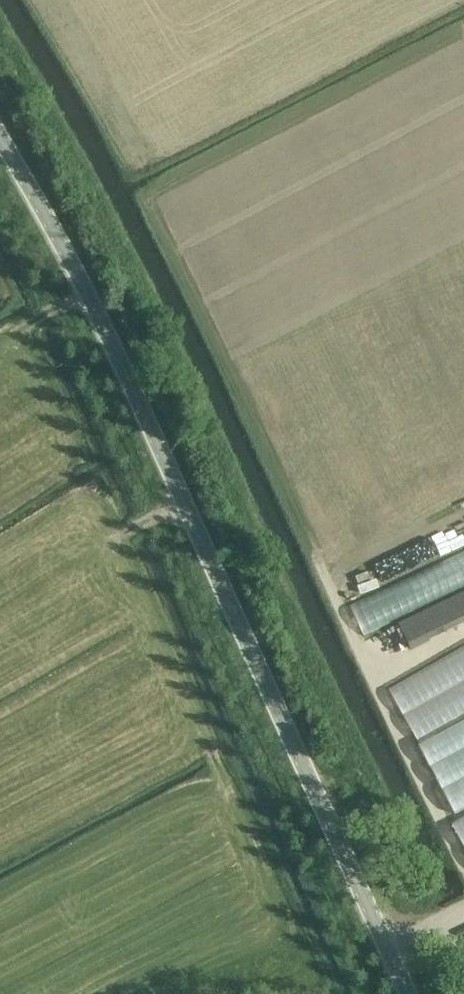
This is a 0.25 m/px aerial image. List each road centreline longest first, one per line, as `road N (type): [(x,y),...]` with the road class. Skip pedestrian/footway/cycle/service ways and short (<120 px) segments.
road 1 (unclassified): [(409,993),(112,345),(0,139)]

